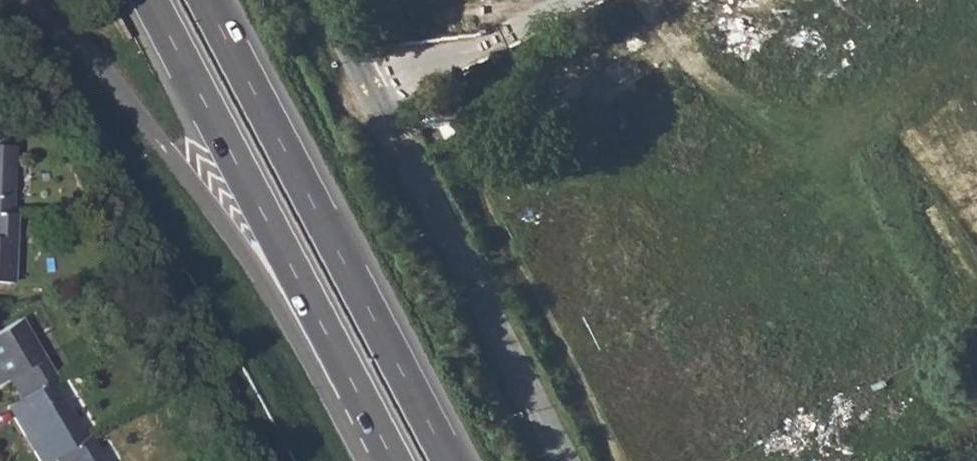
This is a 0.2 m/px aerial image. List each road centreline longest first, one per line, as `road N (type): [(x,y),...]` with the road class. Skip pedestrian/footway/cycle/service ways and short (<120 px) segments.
road 1 (trunk): [(50,0),(238,241),(332,399),(373,426)]
road 2 (trunk): [(448,460),(205,0)]
road 3 (residential): [(328,0),(567,460)]
road 4 (trunk): [(150,0),(373,426)]

